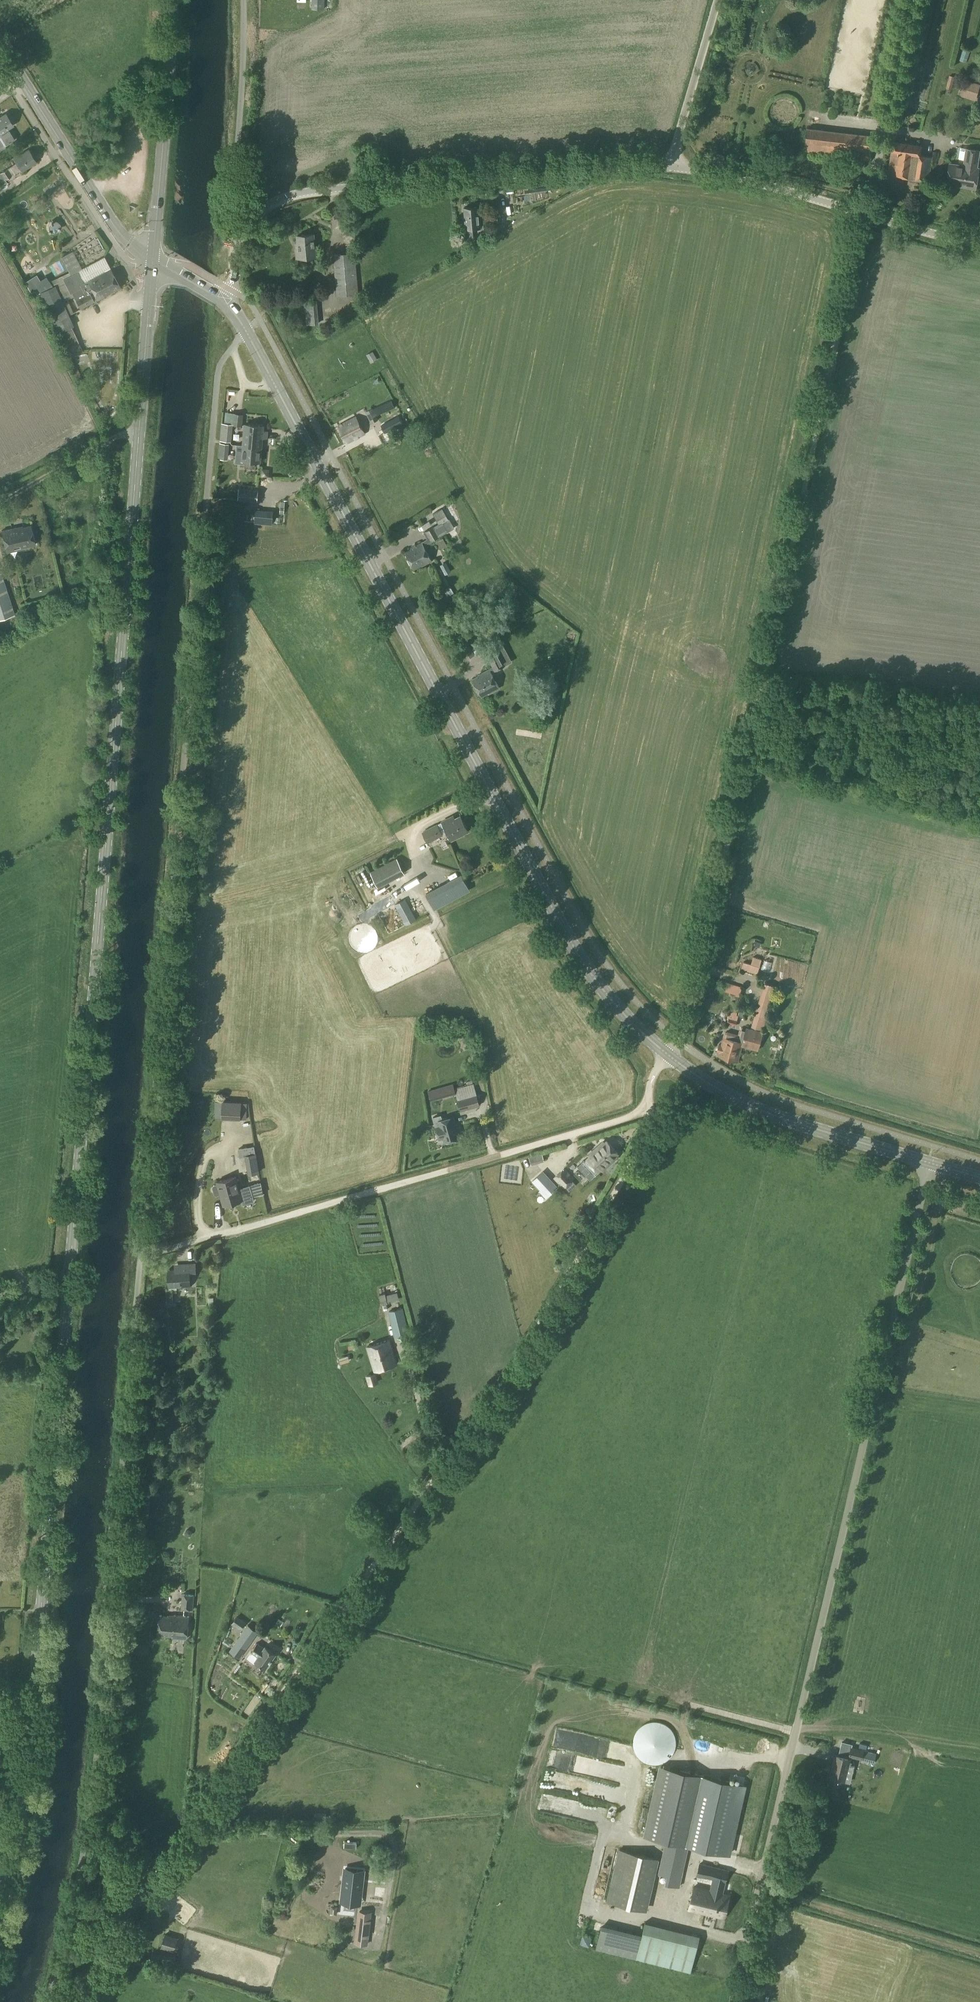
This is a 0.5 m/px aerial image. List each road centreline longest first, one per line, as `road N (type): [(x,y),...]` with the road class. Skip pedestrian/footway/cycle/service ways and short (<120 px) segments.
road 1 (secondary): [(0,1918),(30,1748),(151,262)]
road 2 (track): [(650,1113),(650,1128),(558,1299),(85,1974)]
road 3 (unclassified): [(110,1601),(141,1253),(650,1113),(650,1080),(668,1055)]
road 4 (secondary): [(668,1055),(607,997),(563,930),(224,302)]
road 5 (track): [(865,212),(686,1023),(668,1055)]
road 6 (unclassified): [(732,2001),(929,1162)]
road 7 (tertiary): [(254,217),(310,192),(671,167)]
road 8 (tertiary): [(671,167),(979,244)]
road 9 (secondary): [(929,1162),(792,1124),(668,1055)]
road 10 (secondary): [(151,262),(113,227),(0,48)]
road 11 (secondary): [(151,262),(171,0)]
road 12 (track): [(979,1956),(758,1888)]
road 13 (unclassified): [(254,217),(235,185),(244,0)]
road 14 (unclassified): [(671,167),(718,0)]

